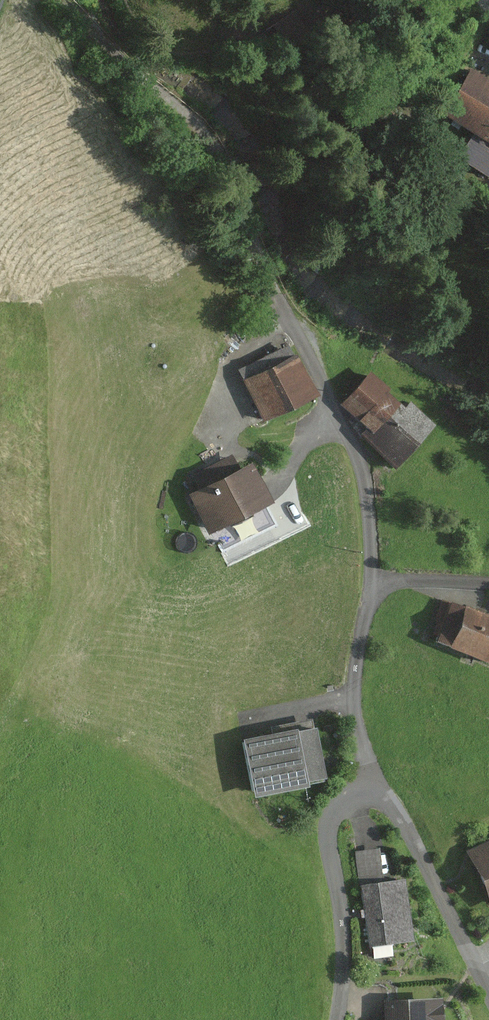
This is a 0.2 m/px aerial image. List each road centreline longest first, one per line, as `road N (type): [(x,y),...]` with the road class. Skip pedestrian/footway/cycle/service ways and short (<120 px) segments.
road 1 (residential): [(367,793),(355,708),(371,582),(368,495),(361,451),(300,318)]
road 2 (track): [(300,318),(210,137),(62,0)]
road 3 (residential): [(367,793),(341,801),(328,826),(344,933),(334,1019)]
road 4 (residential): [(488,996),(396,807),(367,793)]

